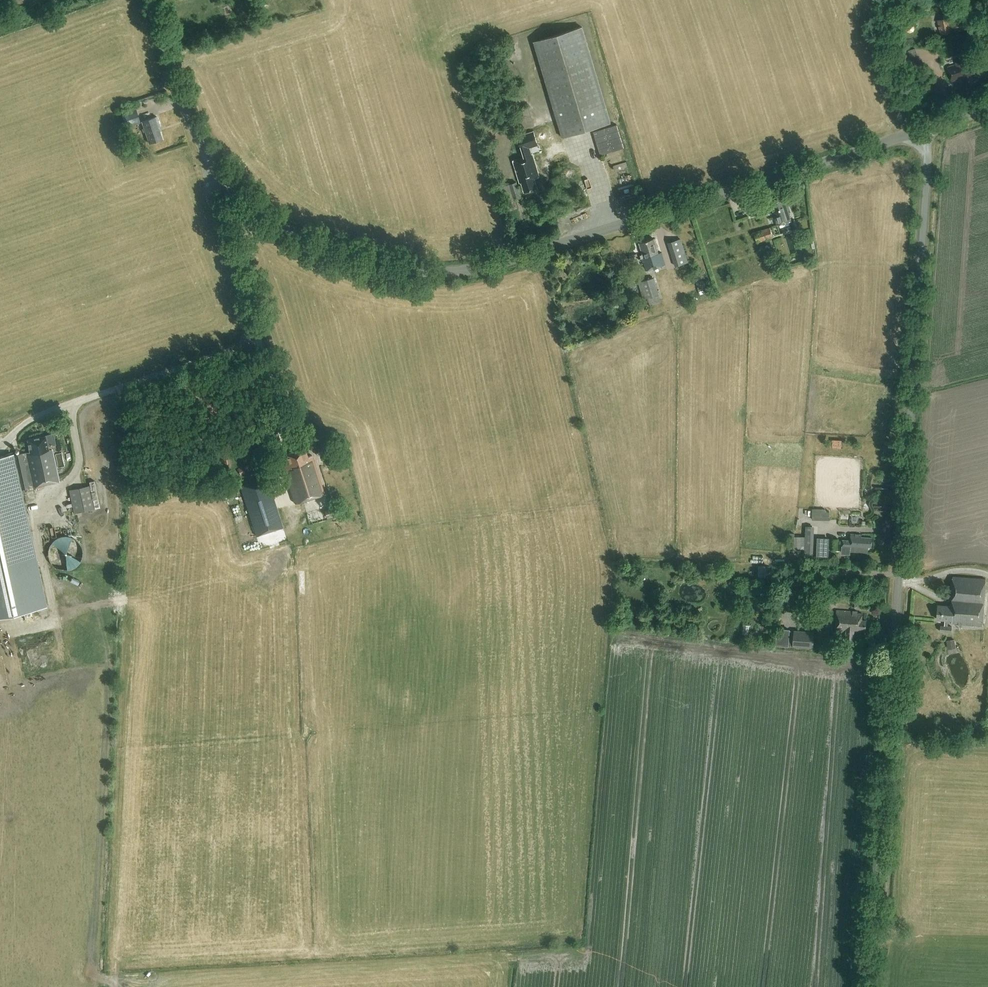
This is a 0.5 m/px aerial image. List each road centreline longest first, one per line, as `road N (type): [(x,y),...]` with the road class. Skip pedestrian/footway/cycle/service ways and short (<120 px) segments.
road 1 (tertiary): [(935,119),(501,263),(394,269),(307,241),(234,184),(190,118),(150,0)]
road 2 (unclassified): [(870,986),(935,119)]
road 3 (track): [(899,132),(875,40),(879,22),(911,0)]

